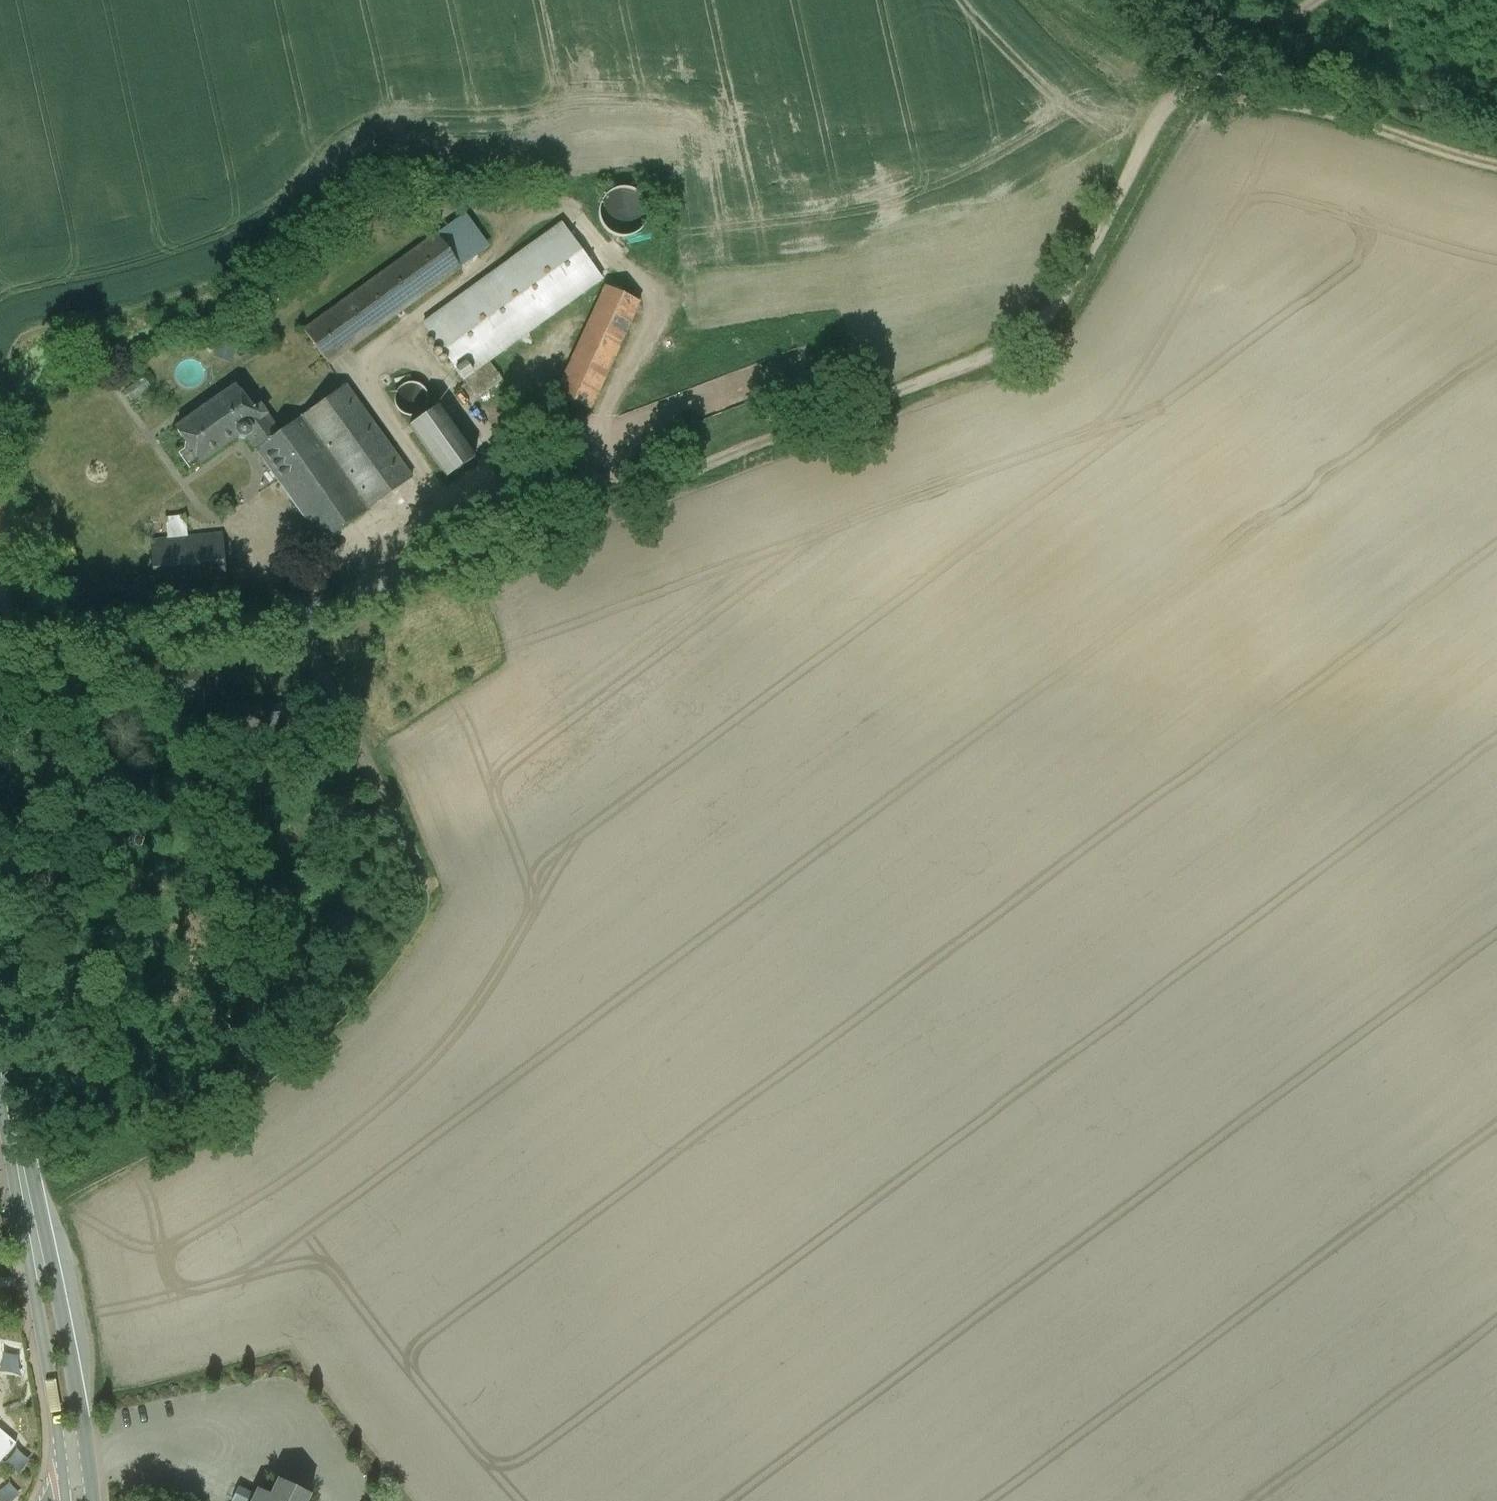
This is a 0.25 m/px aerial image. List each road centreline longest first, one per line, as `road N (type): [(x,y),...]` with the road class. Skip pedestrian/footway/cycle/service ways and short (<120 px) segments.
road 1 (track): [(1496,167),(1306,108),(1189,97)]
road 2 (track): [(0,662),(292,625)]
road 3 (secondary): [(35,1222),(73,1453)]
road 4 (secondary): [(35,1222),(0,1065)]

